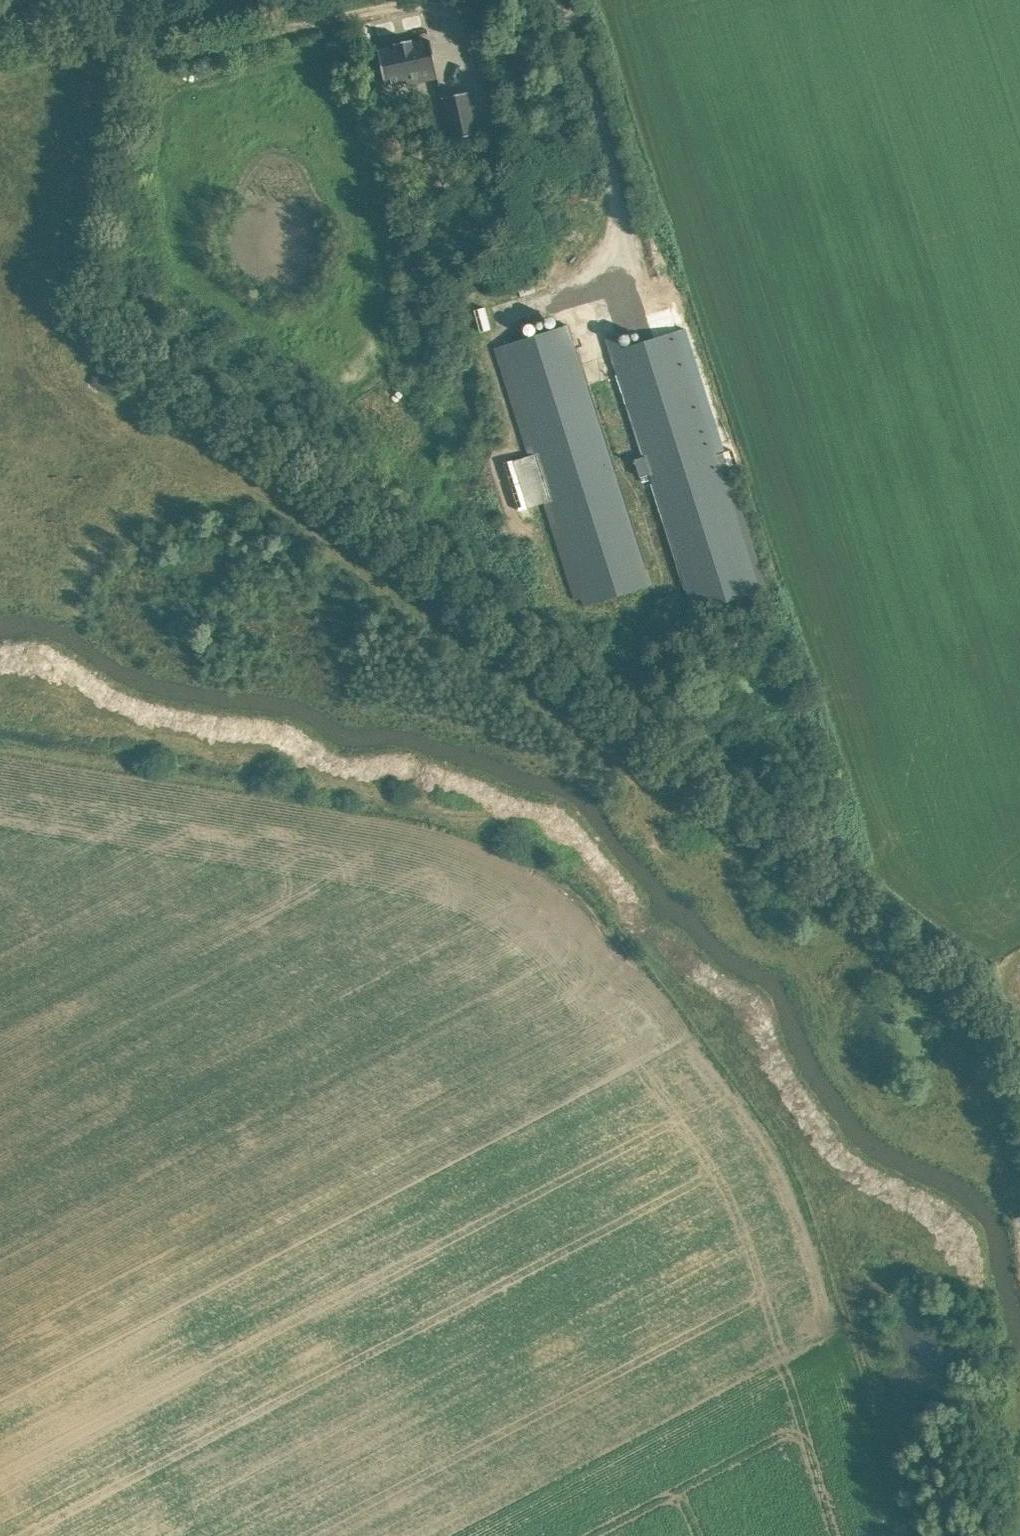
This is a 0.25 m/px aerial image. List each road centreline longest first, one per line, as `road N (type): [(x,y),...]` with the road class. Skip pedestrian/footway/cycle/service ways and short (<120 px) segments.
road 1 (track): [(70,315),(73,248),(116,83),(140,50)]
road 2 (unclassified): [(0,26),(122,0)]

